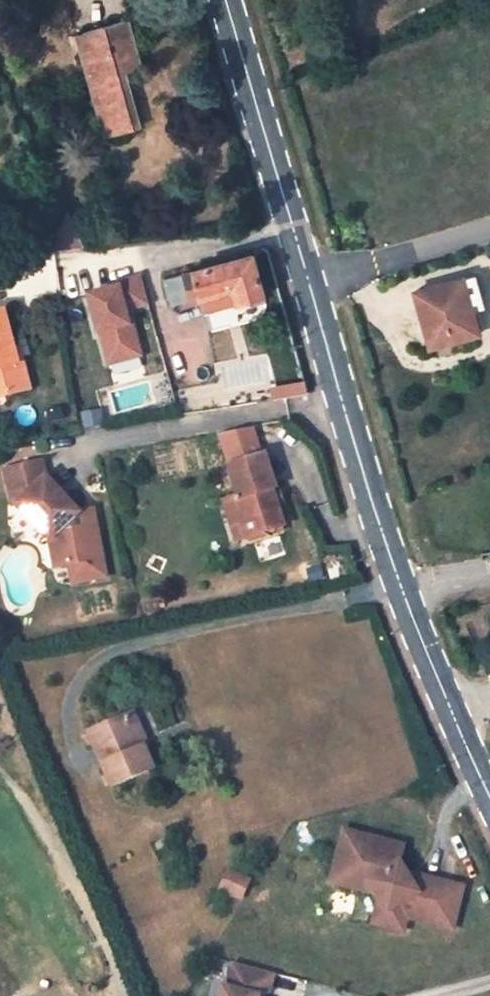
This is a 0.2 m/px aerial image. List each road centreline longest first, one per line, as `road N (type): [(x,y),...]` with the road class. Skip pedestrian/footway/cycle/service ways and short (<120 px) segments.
road 1 (unclassified): [(489,798),(424,648),(360,468),(225,0)]

